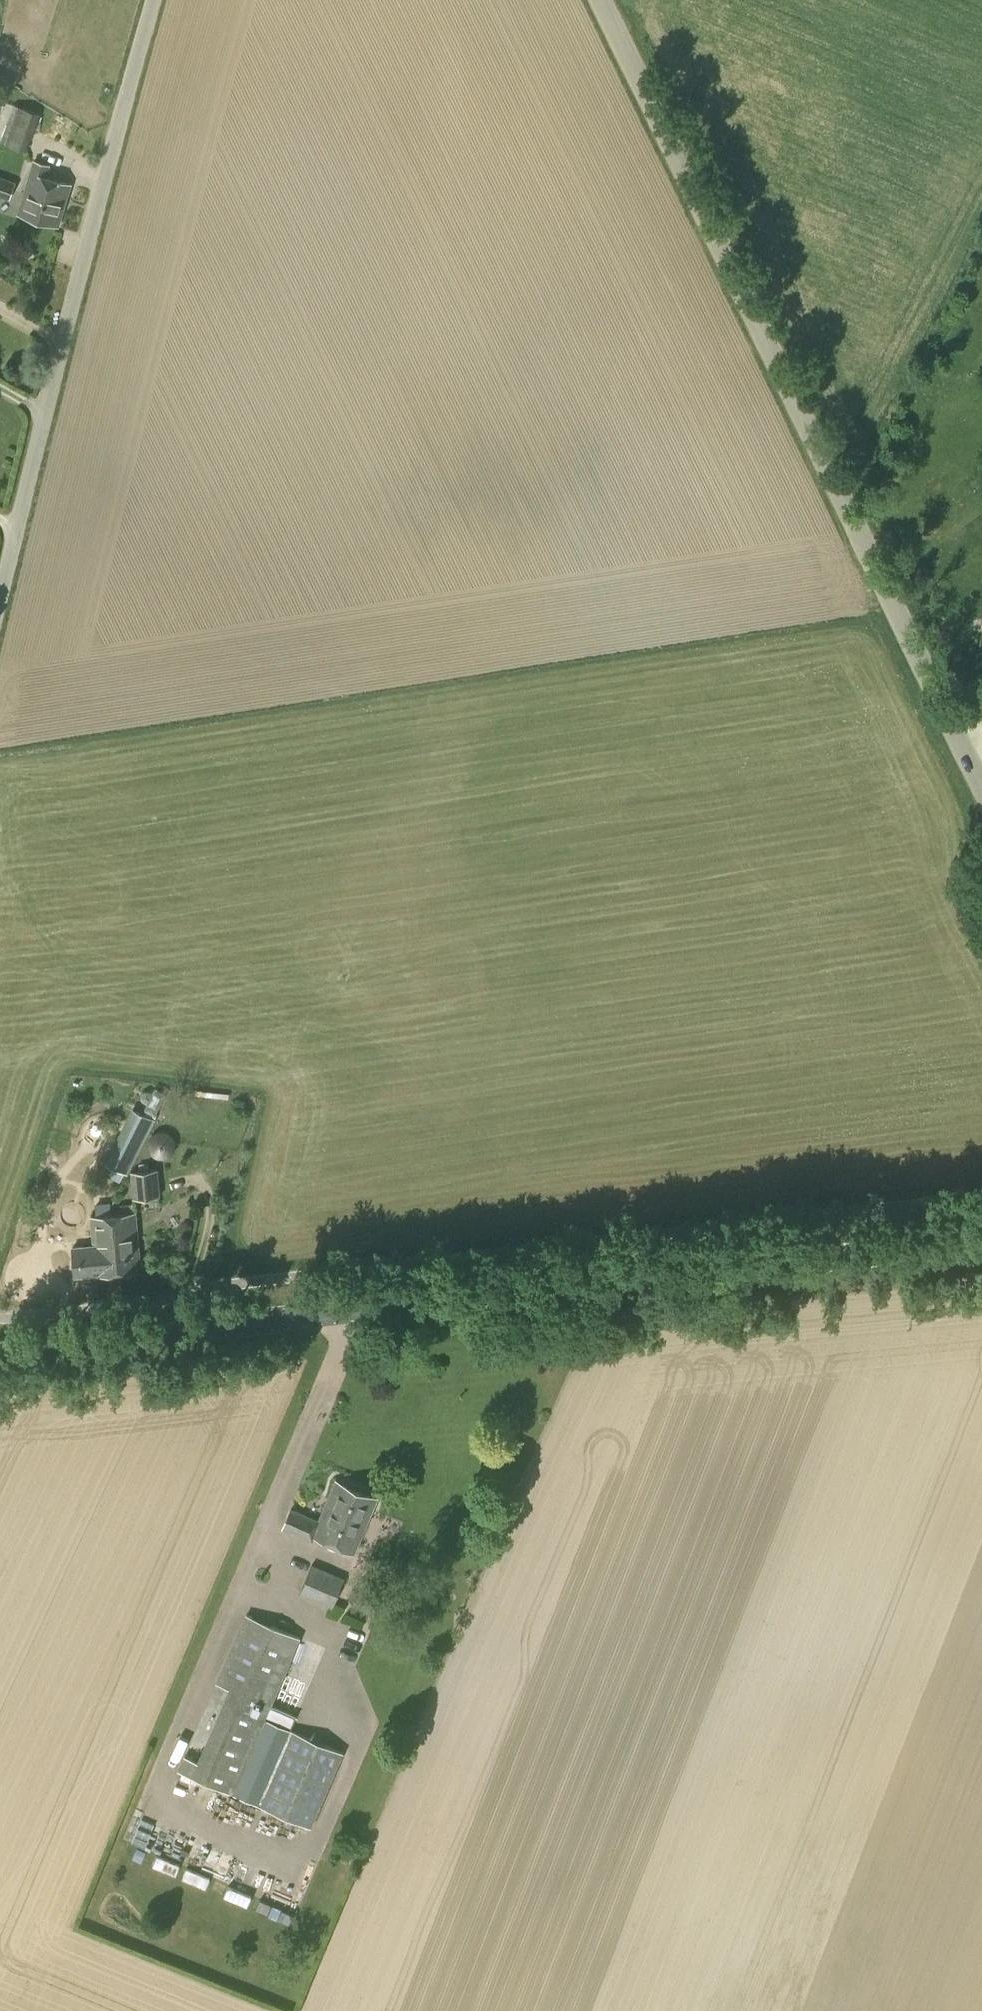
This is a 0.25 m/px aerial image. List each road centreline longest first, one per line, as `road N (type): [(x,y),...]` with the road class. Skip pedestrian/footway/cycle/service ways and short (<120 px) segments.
road 1 (secondary): [(981,1245),(0,1359)]
road 2 (unclassified): [(979,775),(607,0)]
road 3 (unclassified): [(0,597),(156,0)]

